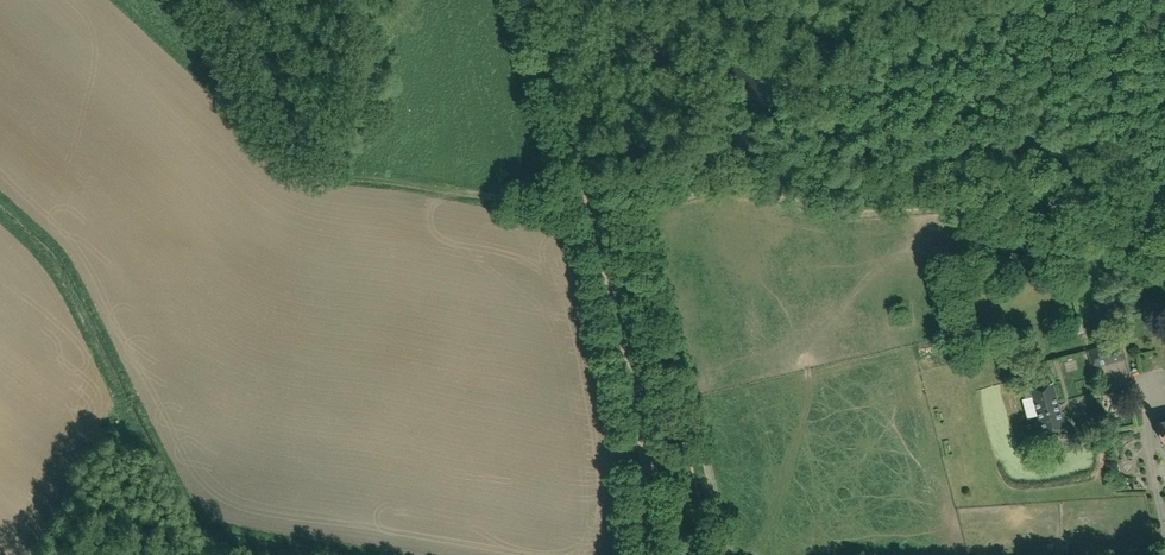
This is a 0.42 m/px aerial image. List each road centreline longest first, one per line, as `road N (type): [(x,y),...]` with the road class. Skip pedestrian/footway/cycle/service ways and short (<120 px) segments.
road 1 (unclassified): [(535,0),(628,342),(650,554)]
road 2 (track): [(591,195),(348,166)]

